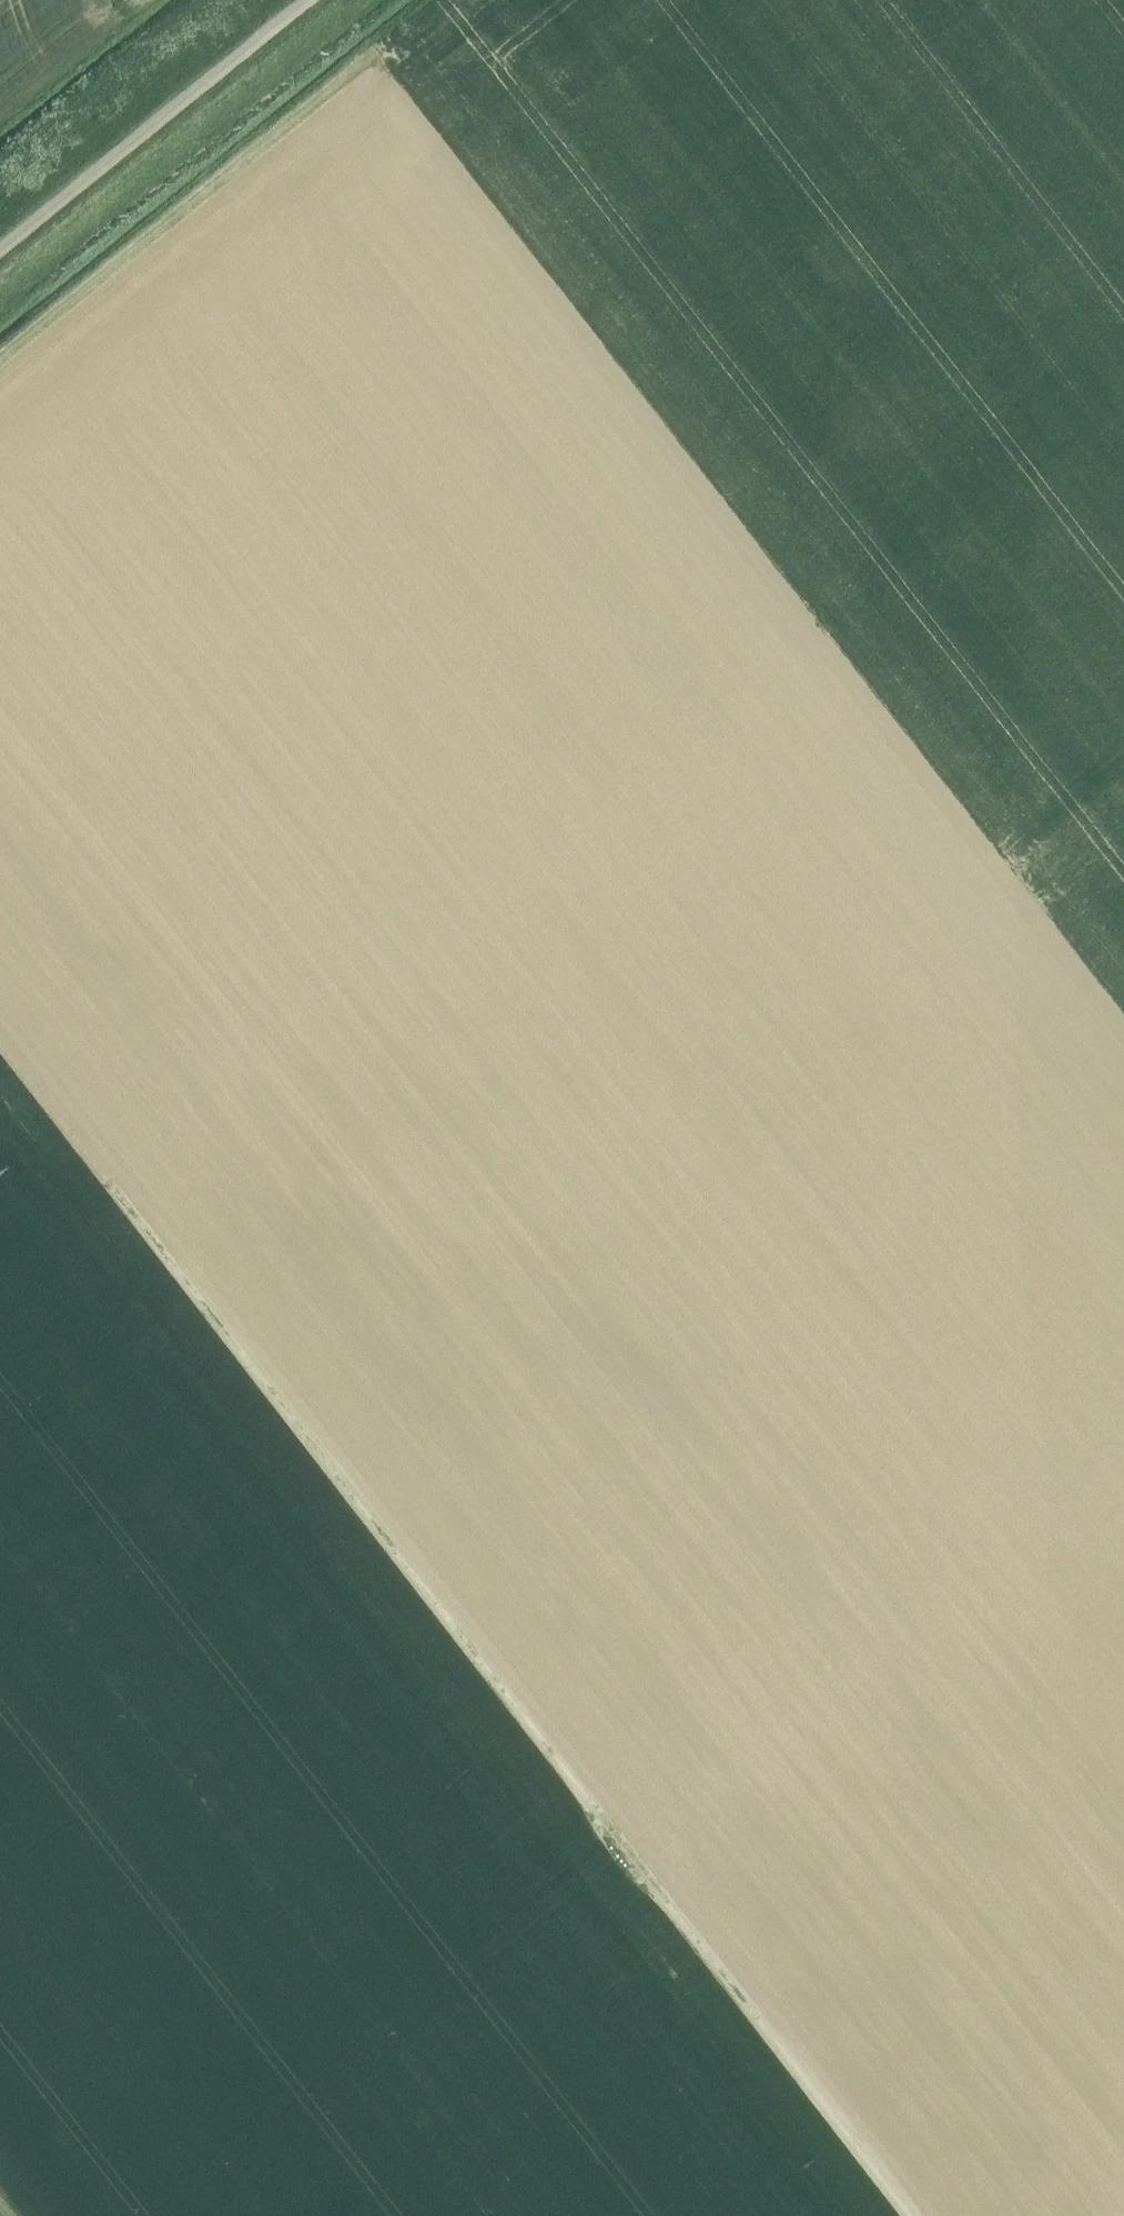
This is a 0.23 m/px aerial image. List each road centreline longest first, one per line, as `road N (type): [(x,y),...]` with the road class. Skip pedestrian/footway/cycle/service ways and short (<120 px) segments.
road 1 (unclassified): [(0,253),(315,0)]

